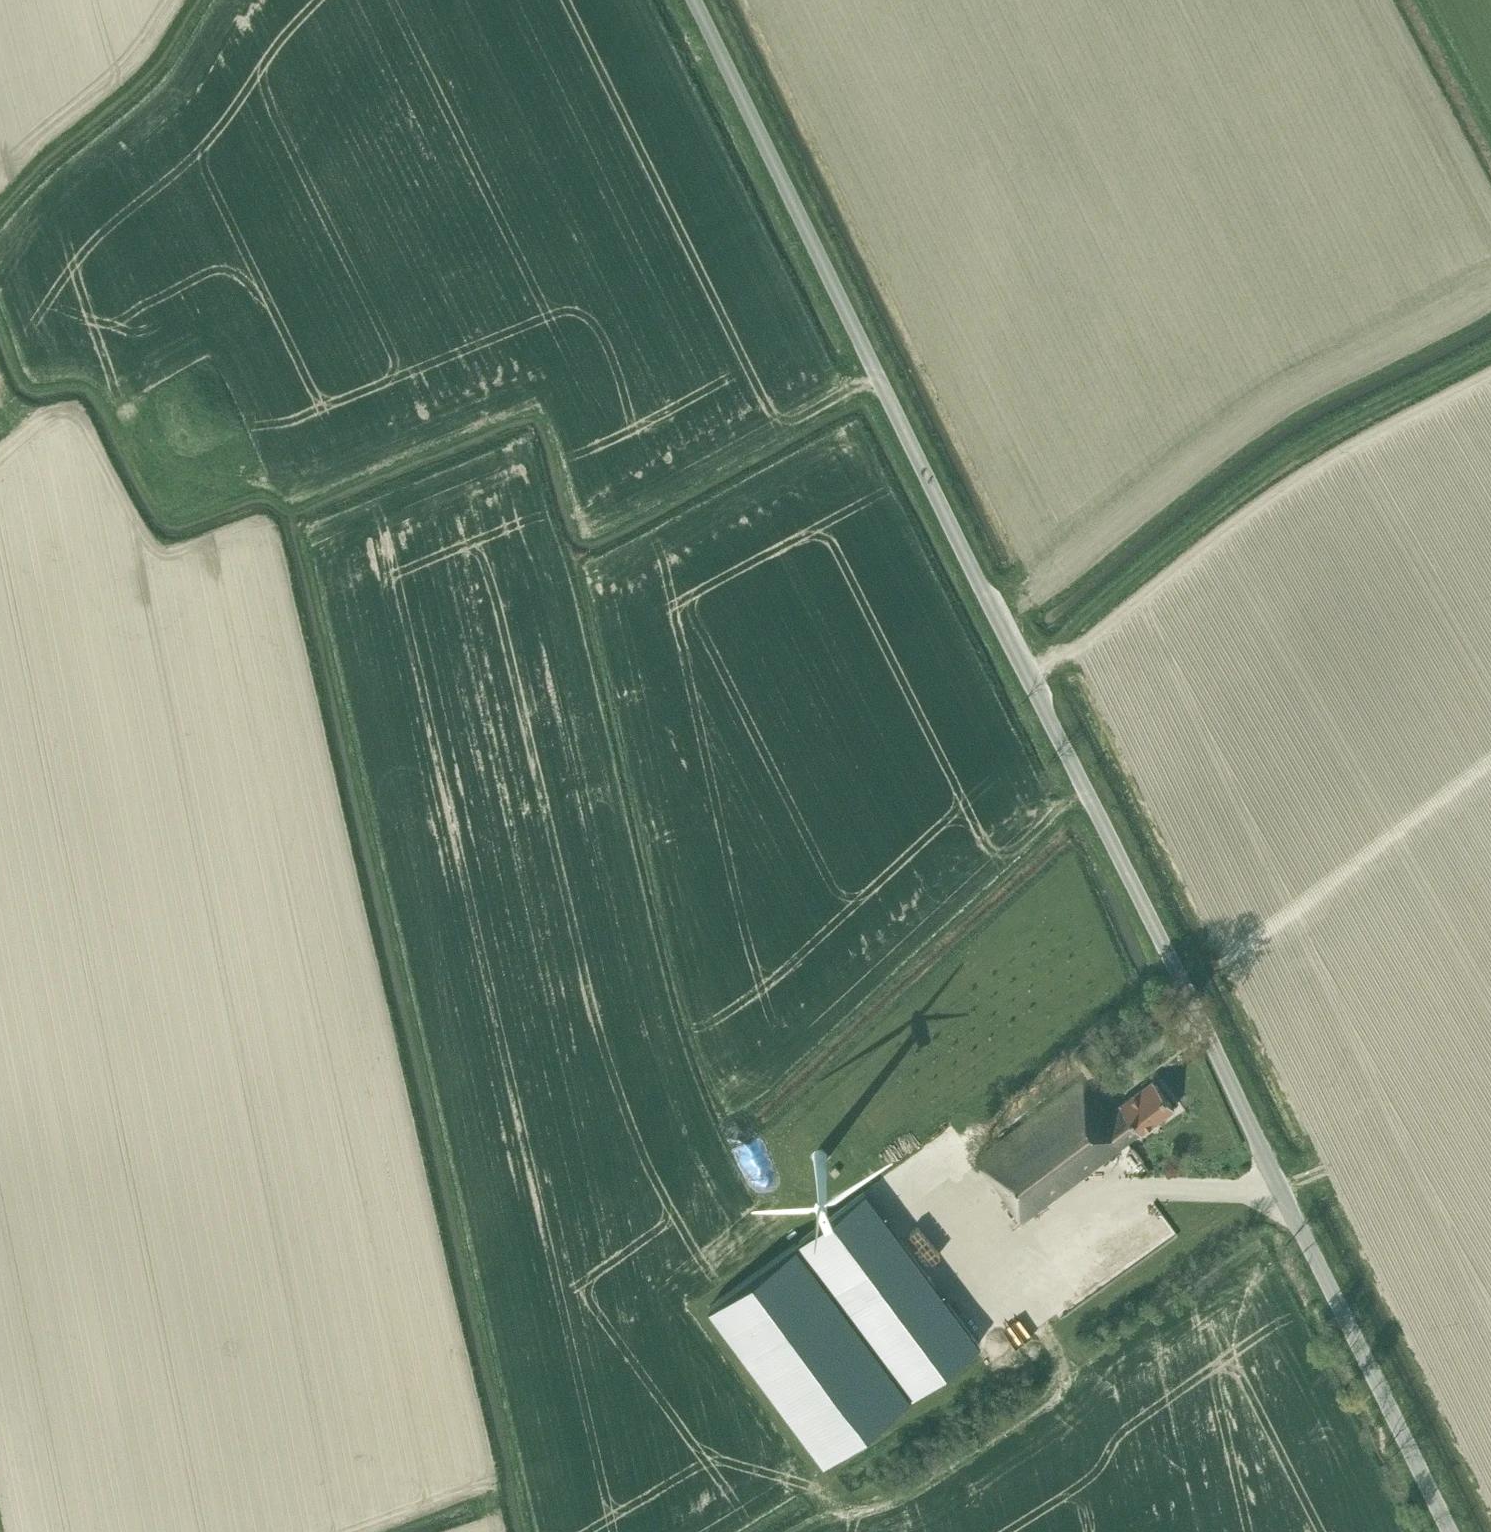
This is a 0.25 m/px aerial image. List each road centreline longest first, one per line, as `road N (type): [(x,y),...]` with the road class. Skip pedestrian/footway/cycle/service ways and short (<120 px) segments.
road 1 (unclassified): [(1442,1531),(689,0)]

